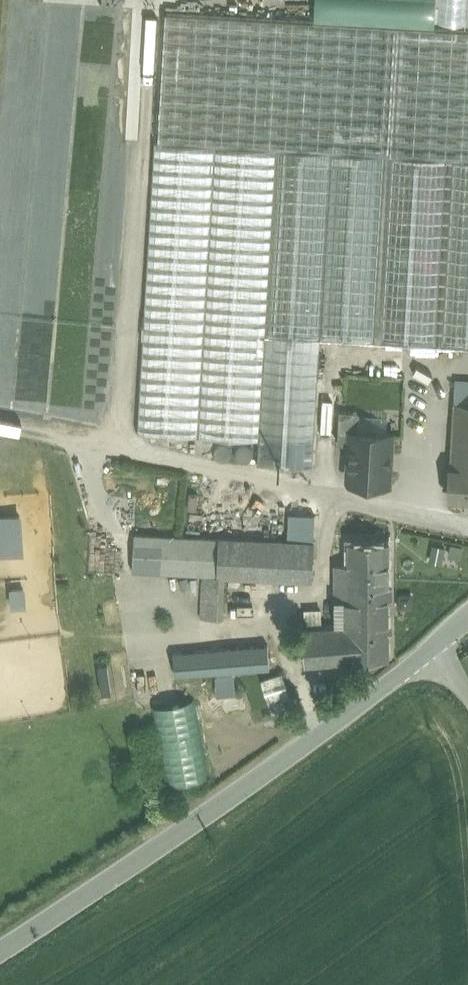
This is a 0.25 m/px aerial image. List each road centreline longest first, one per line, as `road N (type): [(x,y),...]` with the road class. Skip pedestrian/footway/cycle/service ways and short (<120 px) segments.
road 1 (tertiary): [(0,950),(434,646)]
road 2 (unclassified): [(0,421),(467,529)]

